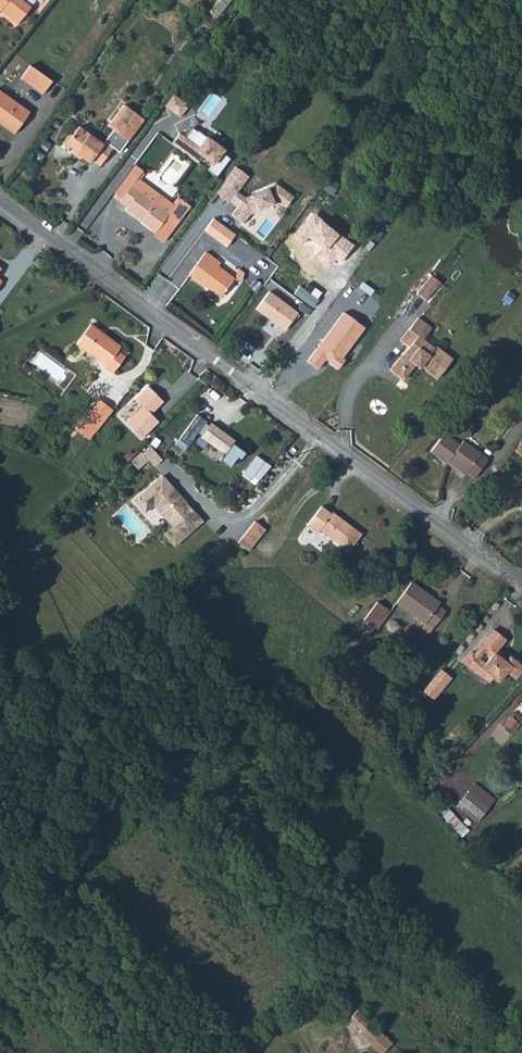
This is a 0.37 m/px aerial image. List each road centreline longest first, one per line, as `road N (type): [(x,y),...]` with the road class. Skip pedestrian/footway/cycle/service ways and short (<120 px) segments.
road 1 (residential): [(0,201),(521,585)]

